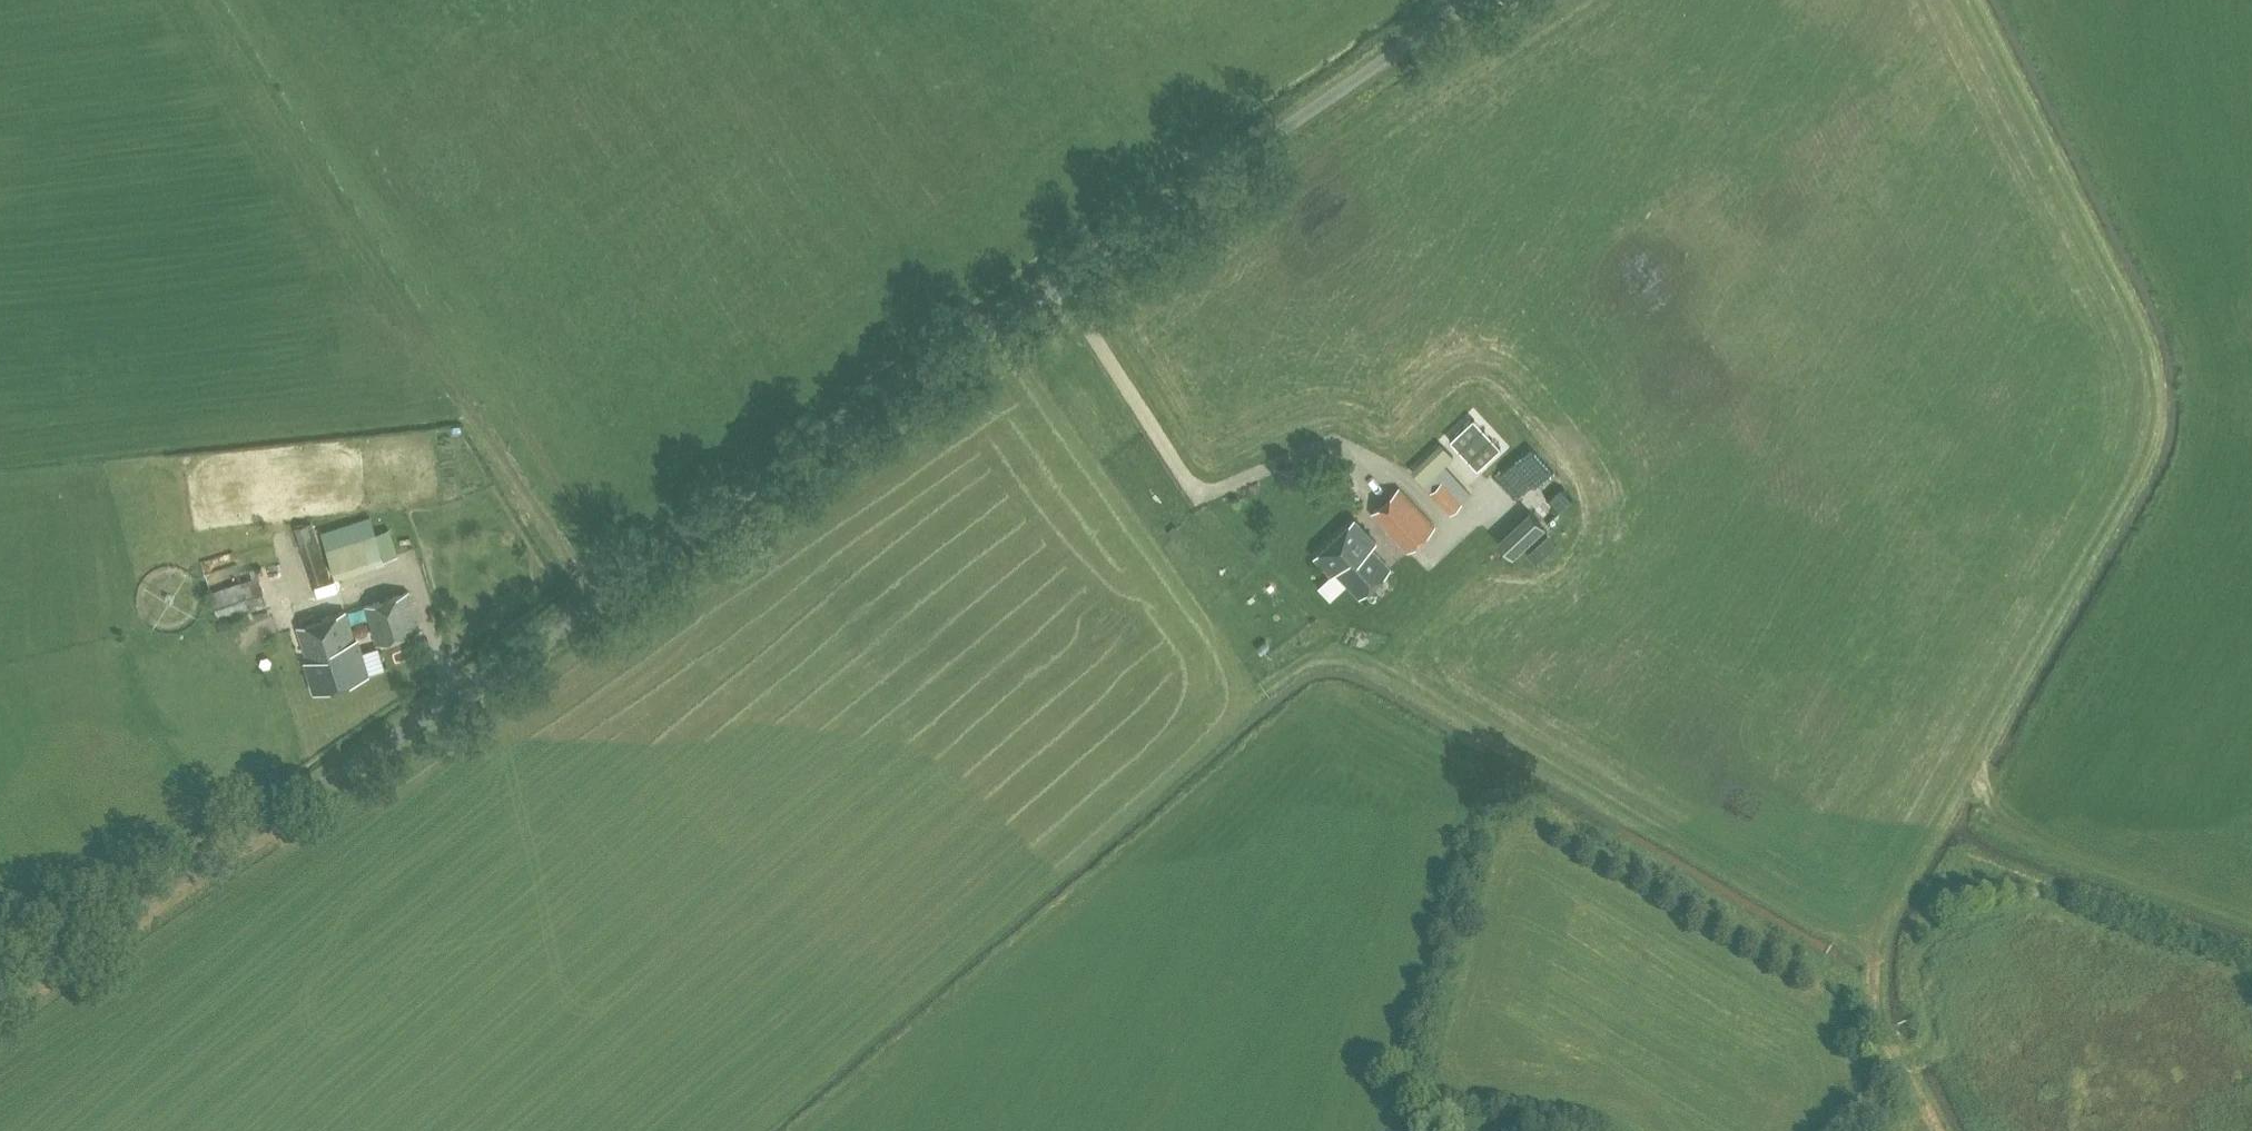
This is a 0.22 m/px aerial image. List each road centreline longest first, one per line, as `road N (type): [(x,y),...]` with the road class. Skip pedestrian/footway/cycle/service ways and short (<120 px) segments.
road 1 (unclassified): [(0,1005),(1464,0)]

